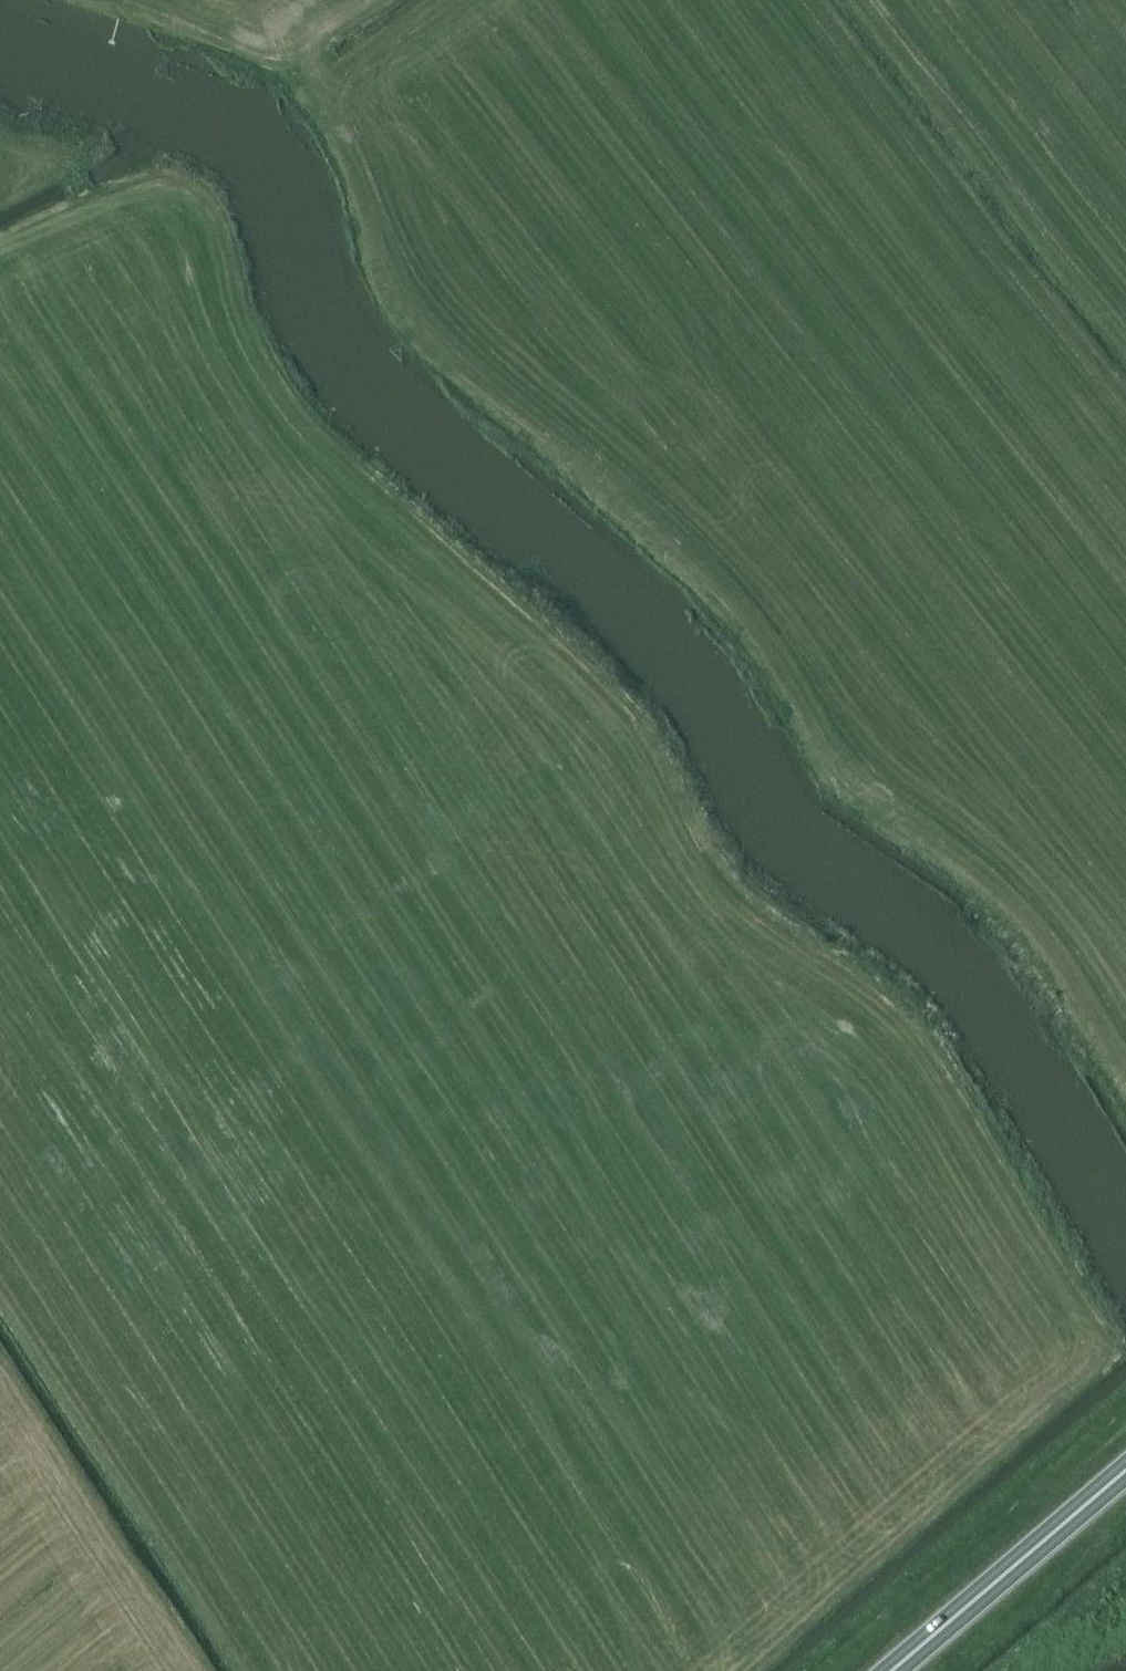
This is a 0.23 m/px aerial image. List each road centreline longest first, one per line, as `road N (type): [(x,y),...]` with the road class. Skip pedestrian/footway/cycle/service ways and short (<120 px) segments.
road 1 (trunk): [(890,1670),(1125,1469)]

